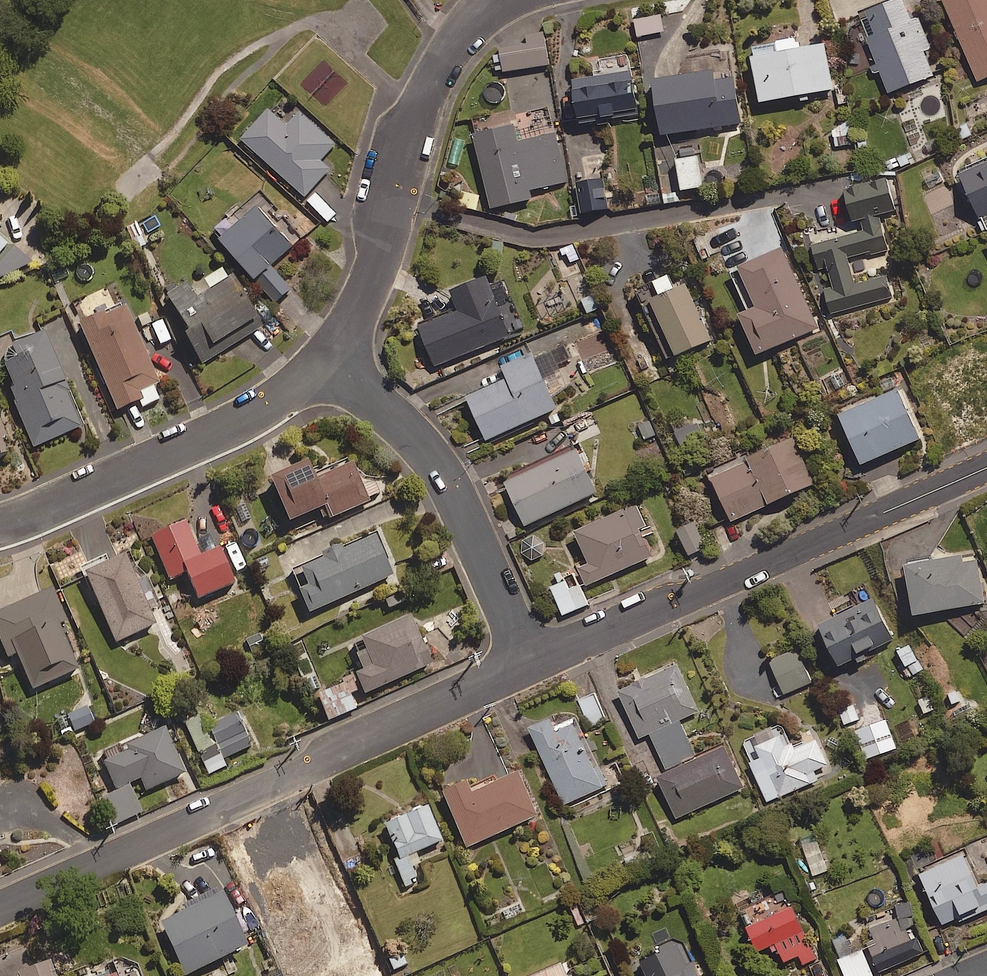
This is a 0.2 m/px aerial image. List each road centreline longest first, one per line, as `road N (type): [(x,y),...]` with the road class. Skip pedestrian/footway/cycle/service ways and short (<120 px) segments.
road 1 (residential): [(528,665),(0,906)]
road 2 (residential): [(986,468),(528,665)]
road 3 (residential): [(325,355),(366,296),(425,95),(495,0)]
road 4 (residential): [(325,355),(445,473),(528,665)]
road 5 (residential): [(0,525),(223,429),(325,355)]

